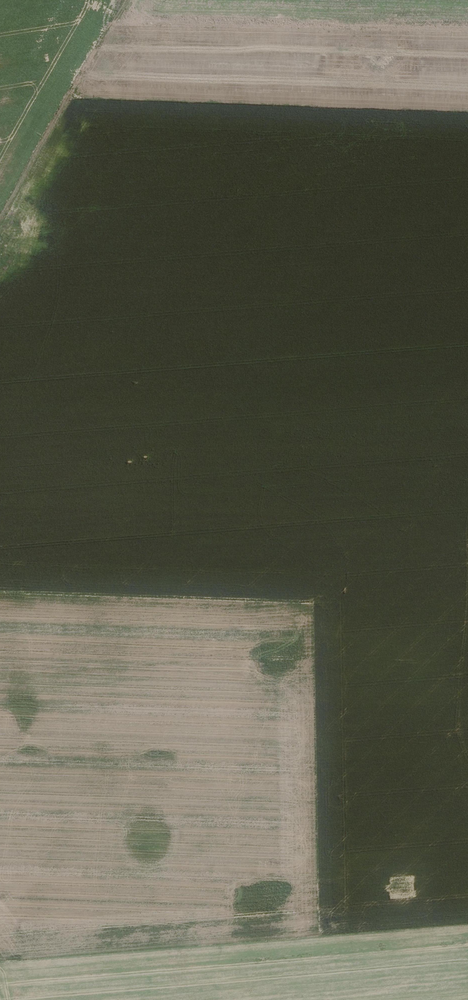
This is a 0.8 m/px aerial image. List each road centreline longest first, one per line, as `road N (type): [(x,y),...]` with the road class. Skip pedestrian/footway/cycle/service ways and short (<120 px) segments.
road 1 (track): [(0,218),(127,0)]

